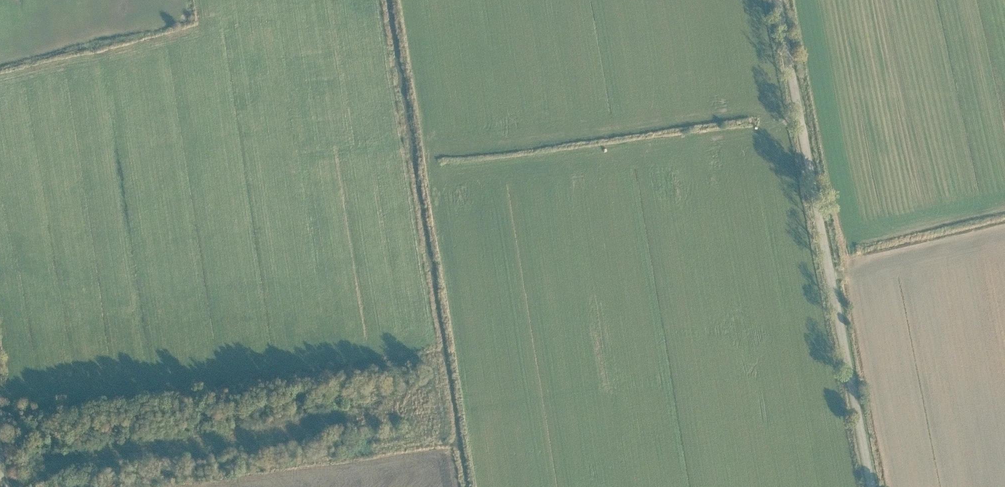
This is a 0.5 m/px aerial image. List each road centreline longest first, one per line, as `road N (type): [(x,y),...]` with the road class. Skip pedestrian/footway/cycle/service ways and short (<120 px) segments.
road 1 (track): [(868,486),(774,0)]

